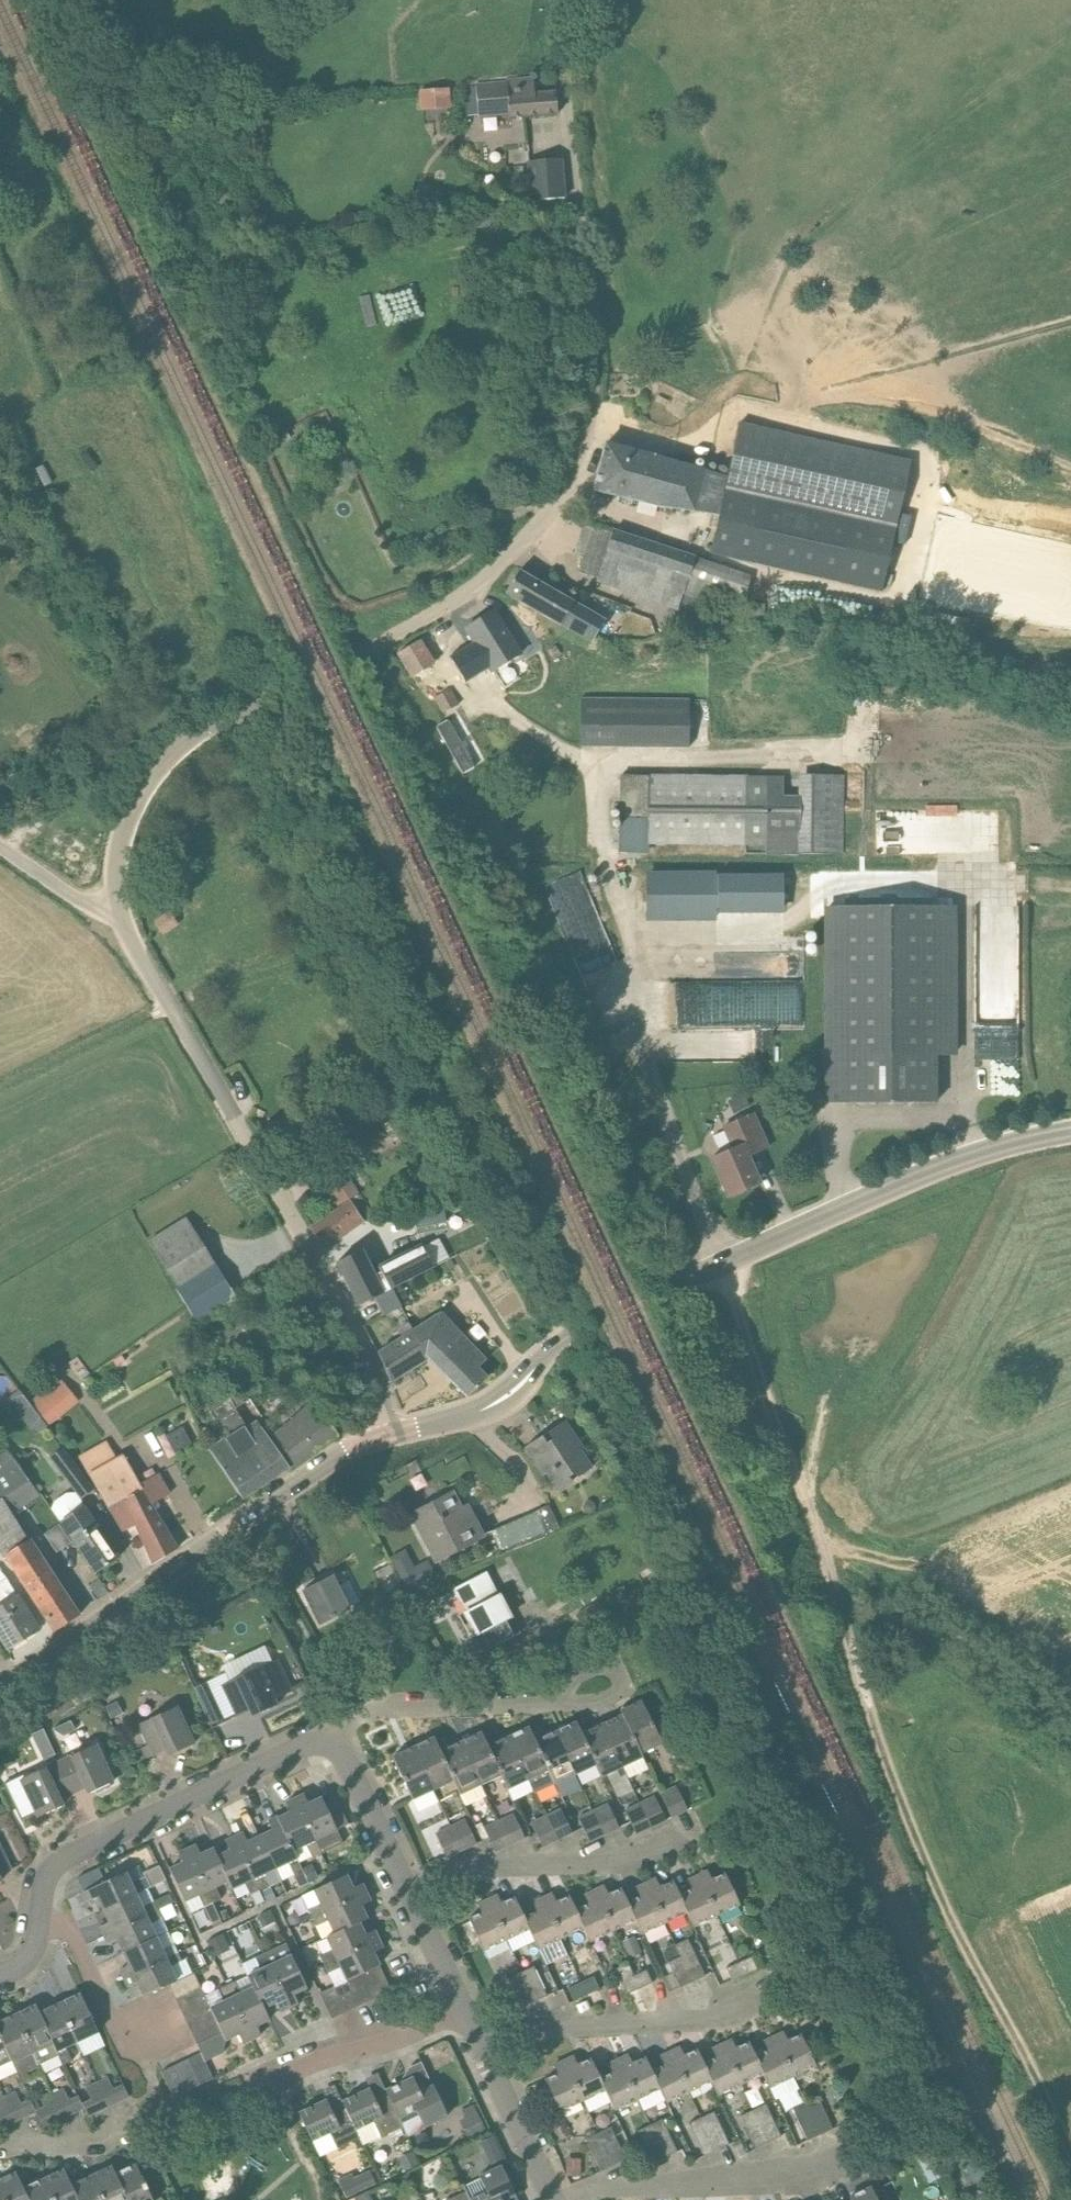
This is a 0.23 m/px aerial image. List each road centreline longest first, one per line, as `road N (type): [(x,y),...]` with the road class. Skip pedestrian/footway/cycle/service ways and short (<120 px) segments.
road 1 (unclassified): [(119,908),(124,827),(172,751),(207,725),(352,660),(459,597),(546,517),(573,475),(594,379),(567,87),(575,0)]
road 2 (track): [(814,1529),(875,1734),(915,1836),(1070,2159)]
road 3 (unclassified): [(381,1435),(364,1348),(136,952),(119,908)]
road 4 (tertiary): [(573,1333),(916,1174),(1070,1130)]
road 5 (residential): [(0,1685),(310,1471),(381,1435)]
road 6 (residential): [(44,1906),(63,1859),(327,1740)]
road 7 (residential): [(327,1740),(341,1721),(376,1708),(542,1707),(629,1691)]
road 8 (residential): [(411,1892),(464,1864),(631,1863),(707,1851)]
road 9 (residential): [(487,2043),(521,2026),(722,2018),(764,1996)]
road 10 (track): [(721,1262),(814,1529)]
road 11 (residential): [(606,2199),(631,2187),(795,2173),(845,2158)]
road 12 (residential): [(381,1435),(499,1401),(573,1333)]
road 13 (residential): [(268,2096),(467,2006)]
road 14 (residential): [(411,1892),(347,1761),(327,1740)]
road 15 (residential): [(554,2199),(487,2043)]
road 16 (residential): [(0,2141),(166,2107)]
road 17 (residential): [(143,2041),(44,1906)]
road 18 (unclassified): [(119,908),(75,897),(0,847)]
road 19 (residential): [(467,2006),(411,1892)]

